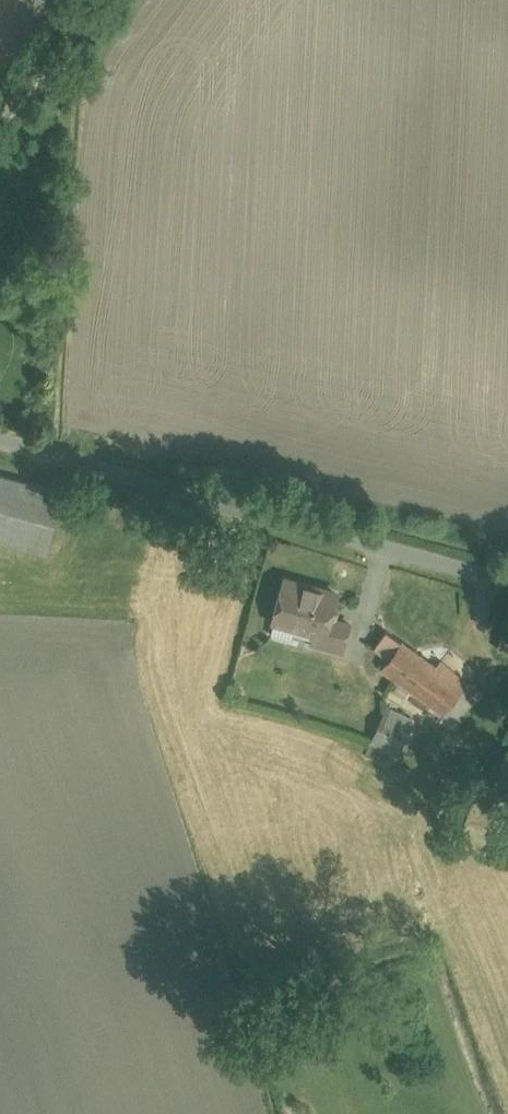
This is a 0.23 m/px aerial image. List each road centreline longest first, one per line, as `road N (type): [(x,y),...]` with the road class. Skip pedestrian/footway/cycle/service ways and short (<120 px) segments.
road 1 (unclassified): [(507,576),(0,426)]
road 2 (track): [(81,0),(0,120)]

